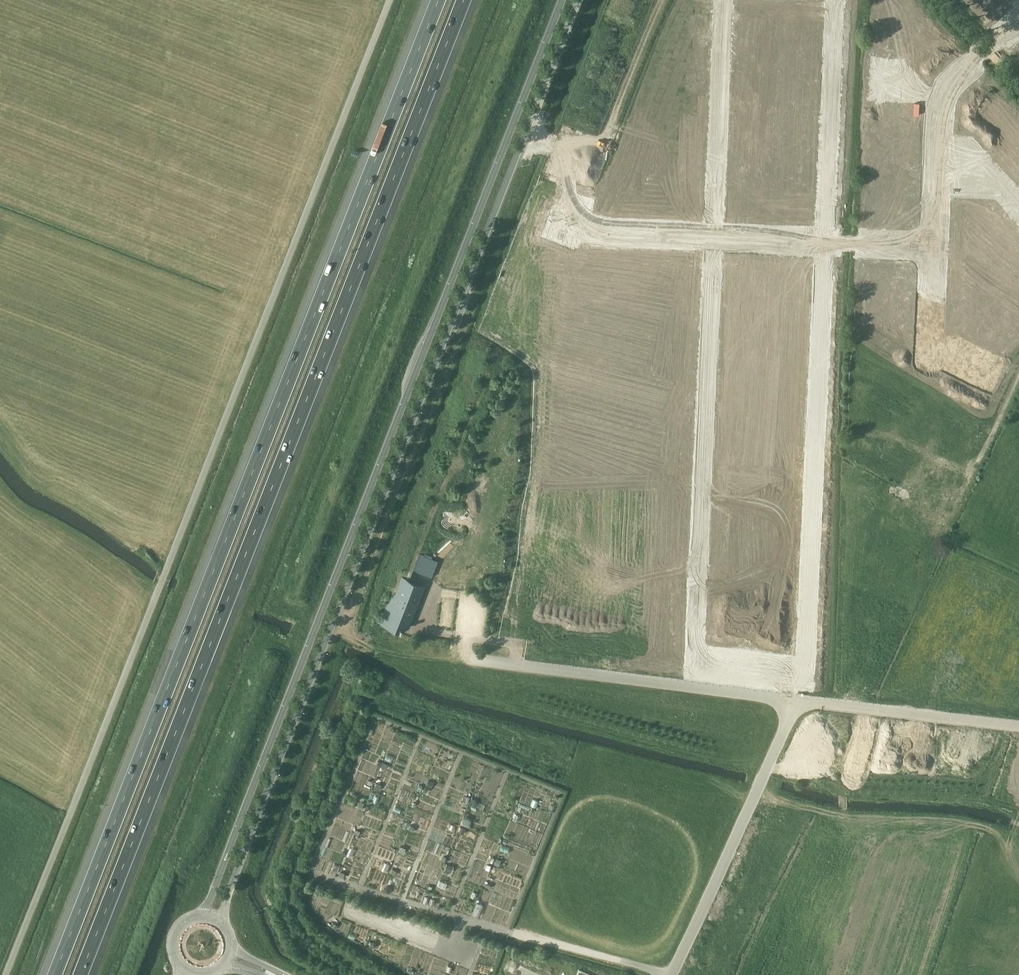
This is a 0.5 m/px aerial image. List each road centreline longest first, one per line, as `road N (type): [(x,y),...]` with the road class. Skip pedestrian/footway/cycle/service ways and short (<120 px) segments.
road 1 (motorway): [(81,974),(469,0)]
road 2 (unclassified): [(6,974),(390,0)]
road 3 (motorway): [(433,0),(54,974)]
road 4 (secondary): [(220,922),(578,0)]
road 5 (secondary): [(562,0),(201,916)]
road 6 (unclassified): [(673,974),(794,702),(472,660),(467,638),(419,629)]
road 7 (track): [(617,960),(314,875)]
road 8 (residential): [(695,508),(712,236)]
road 9 (residential): [(825,241),(814,513)]
road 10 (residential): [(835,0),(825,241)]
road 11 (residential): [(712,236),(722,0)]
road 12 (residential): [(955,556),(886,700)]
road 13 (residential): [(685,664),(695,508)]
road 14 (track): [(350,912),(452,949),(464,919)]
road 15 (residential): [(576,231),(712,236)]
road 16 (residential): [(985,46),(935,95),(932,151)]
road 17 (residential): [(685,664),(807,680)]

